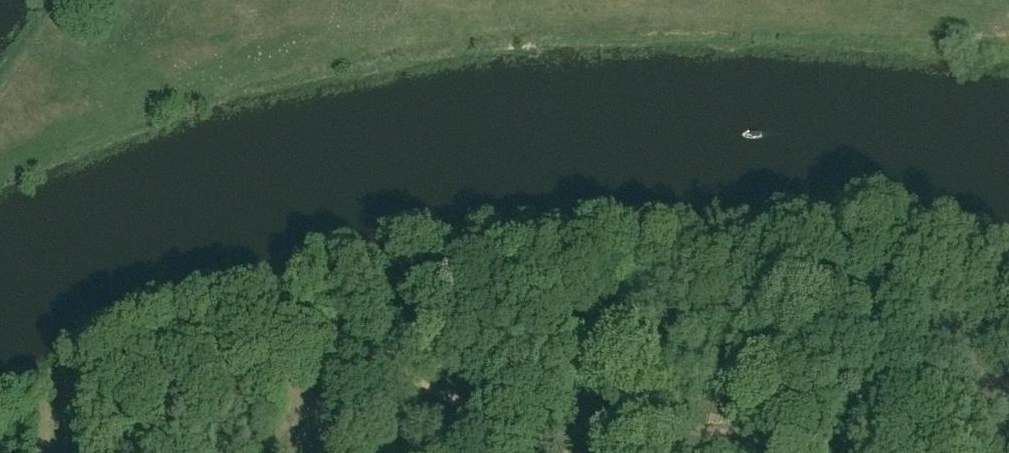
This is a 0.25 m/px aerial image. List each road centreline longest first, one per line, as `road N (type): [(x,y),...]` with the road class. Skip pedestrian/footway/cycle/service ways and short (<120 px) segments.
road 1 (track): [(865,452),(750,396),(706,387),(641,388),(589,410)]
road 2 (track): [(620,452),(589,410),(518,370),(373,359)]
road 3 (track): [(275,345),(70,437)]

